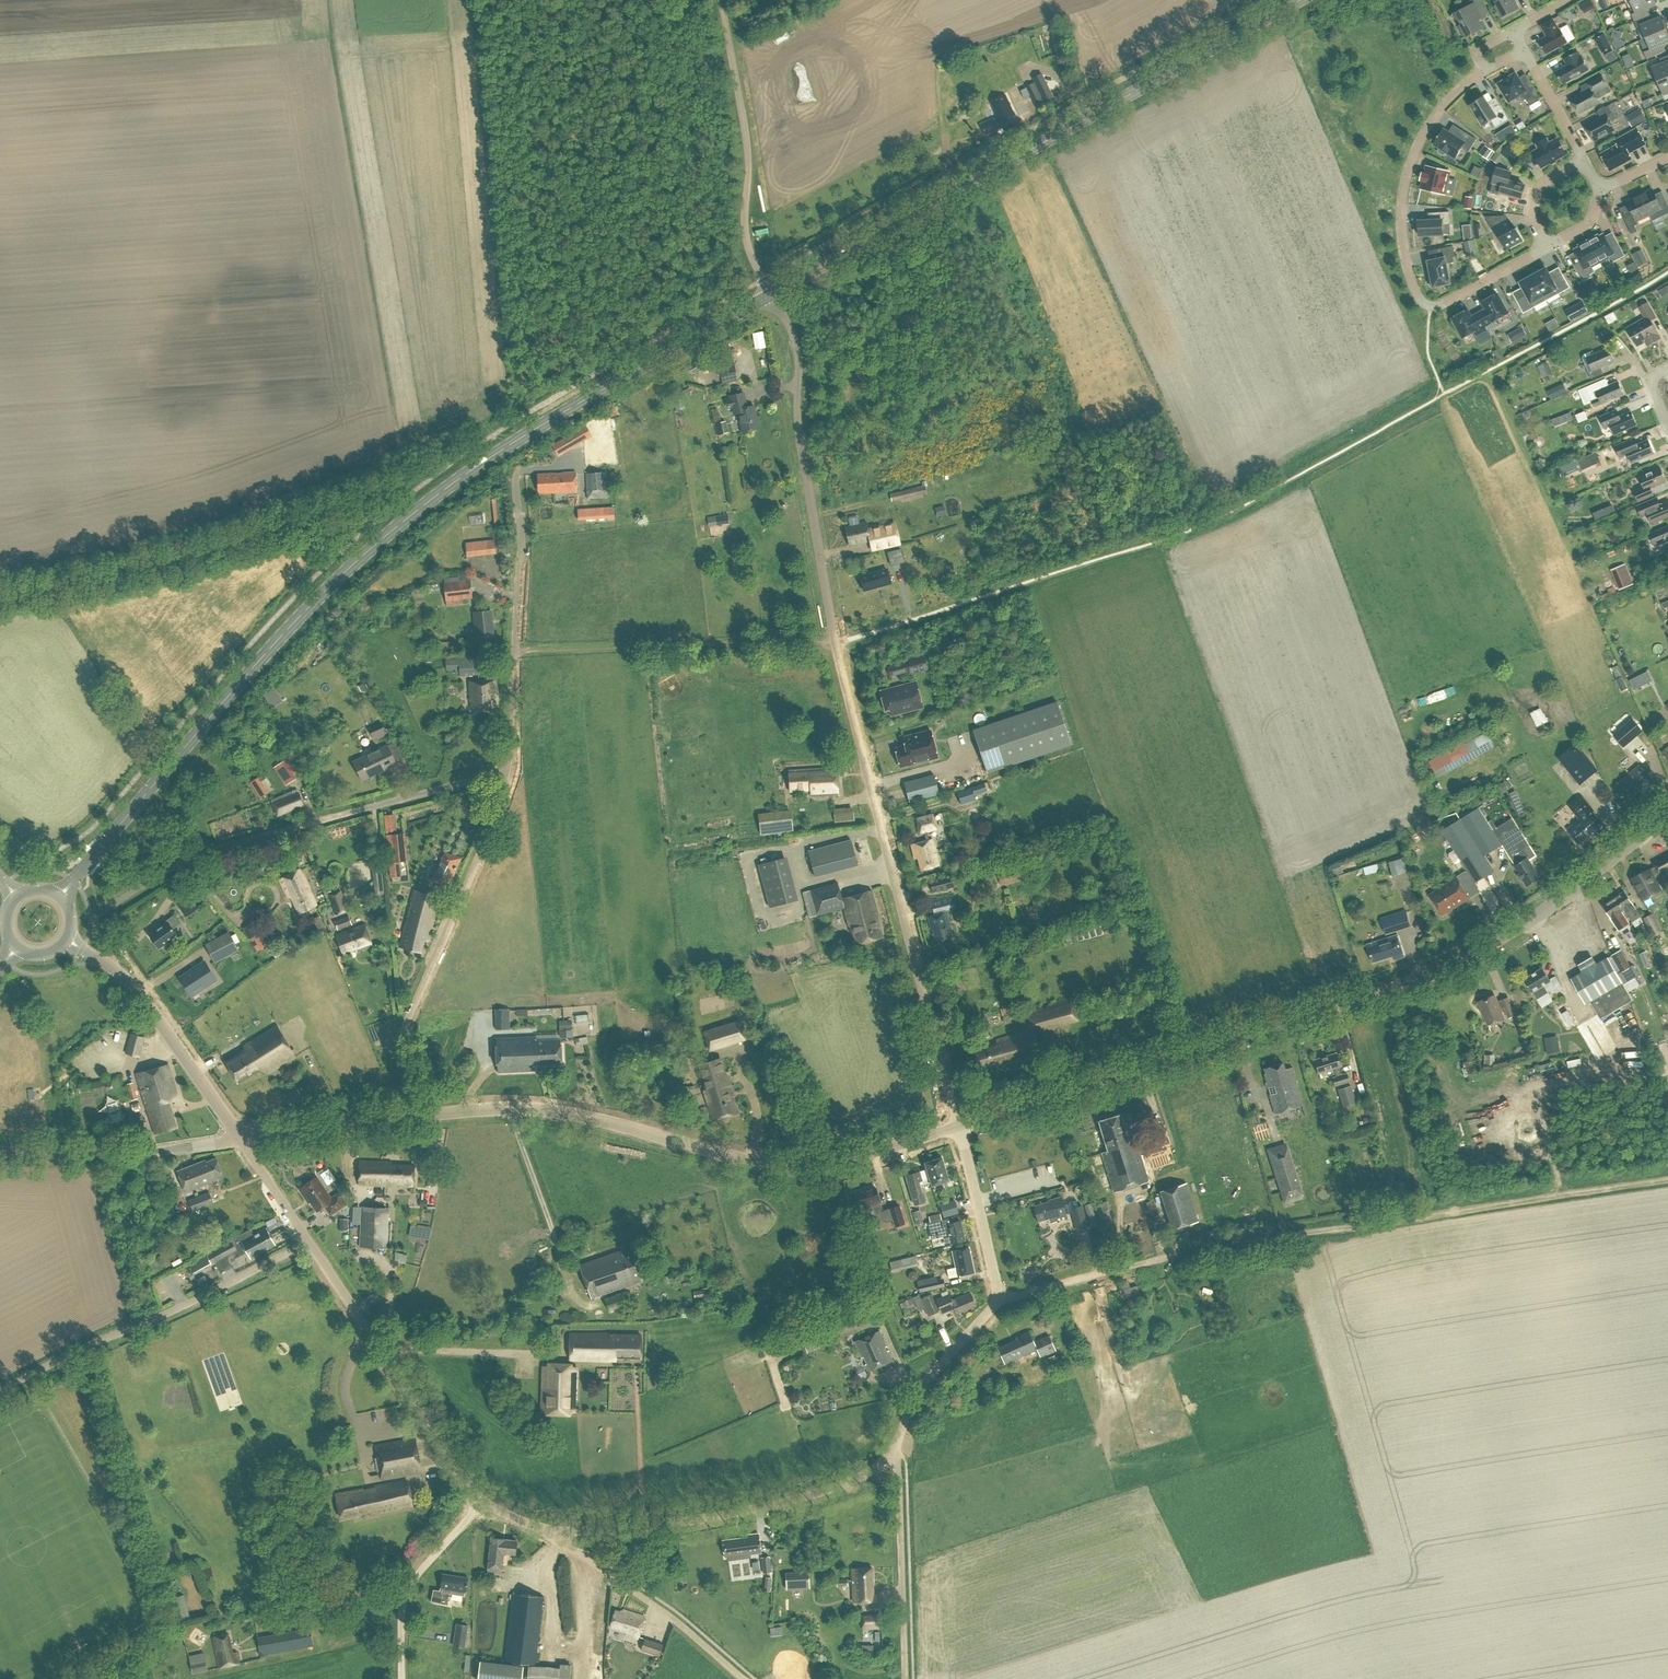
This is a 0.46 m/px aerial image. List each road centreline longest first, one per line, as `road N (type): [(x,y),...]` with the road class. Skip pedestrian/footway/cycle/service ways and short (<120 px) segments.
road 1 (tertiary): [(60,895),(259,660),(389,533),(518,439),(769,295)]
road 2 (unclassified): [(957,1124),(835,644),(798,424),(796,343),(769,295)]
road 3 (tertiary): [(957,1124),(1390,989),(1471,957),(1535,917),(1667,811)]
road 4 (unclassified): [(546,1529),(660,1526),(750,1510),(859,1477),(895,1450),(921,1389),(999,1302),(957,1124)]
road 5 (track): [(999,1302),(1220,1246),(1667,1178)]
road 6 (tertiary): [(769,295),(1299,0)]
road 7 (tertiary): [(417,1115),(508,1108),(574,1113),(782,1169),(816,1170),(957,1124)]
road 8 (residential): [(107,909),(204,853),(511,770)]
road 9 (residential): [(1546,247),(1431,305),(1410,273),(1402,232),(1406,180),(1425,132),(1484,70)]
road 10 (residential): [(417,1115),(407,1023),(511,770)]
road 11 (unclassified): [(0,1390),(309,1243)]
road 12 (track): [(835,644),(515,655)]
road 13 (unclassified): [(483,1502),(309,1243)]
road 14 (residential): [(511,770),(521,536),(515,465)]
road 15 (unclassified): [(769,295),(747,245),(747,146),(722,0)]
road 16 (tertiary): [(242,1138),(140,994),(66,939)]
road 17 (unclassified): [(0,1150),(118,1155),(242,1138)]
road 18 (track): [(905,1678),(895,1450)]
road 19 (track): [(744,1678),(568,1547)]
road 20 (unclassified): [(401,1678),(409,1588),(483,1502)]
road 21 (tertiary): [(242,1138),(417,1115)]
road 22 (track): [(412,1581),(258,1616)]
road 23 (residential): [(1584,160),(1526,48)]
road 24 (unclassified): [(309,1243),(242,1138)]

